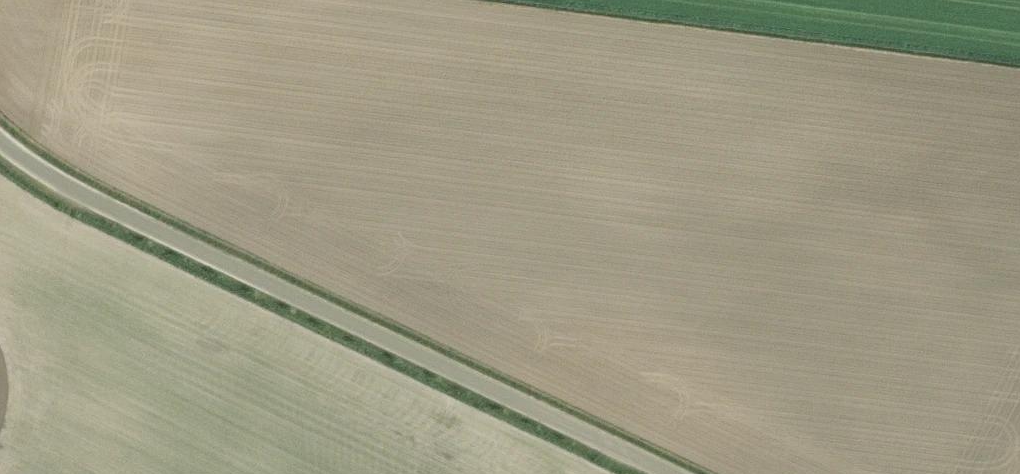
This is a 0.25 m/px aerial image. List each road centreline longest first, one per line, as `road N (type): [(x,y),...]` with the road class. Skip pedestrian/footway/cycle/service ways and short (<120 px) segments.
road 1 (unclassified): [(665,473),(78,193),(0,140)]

